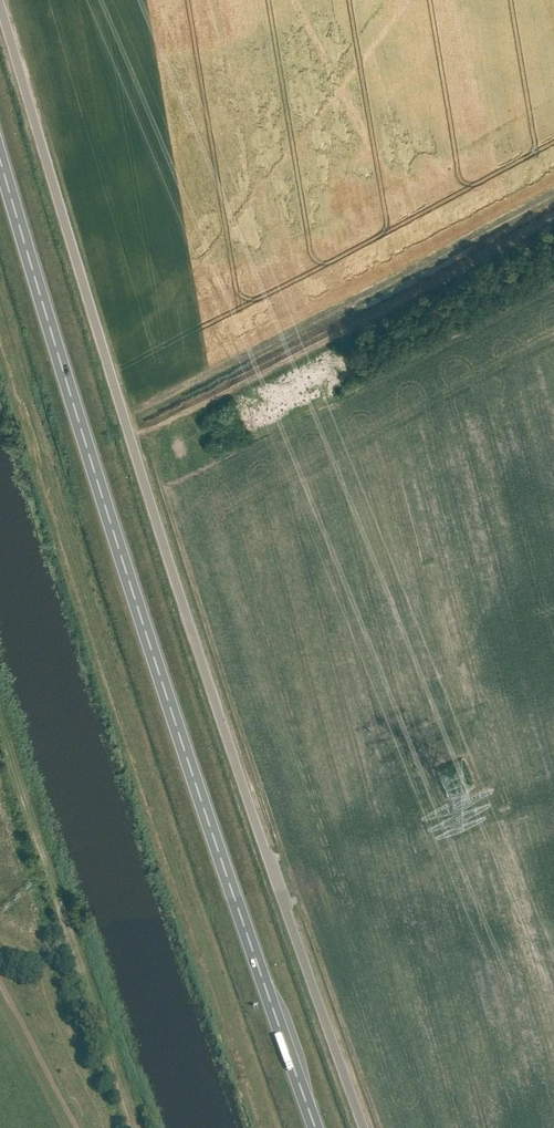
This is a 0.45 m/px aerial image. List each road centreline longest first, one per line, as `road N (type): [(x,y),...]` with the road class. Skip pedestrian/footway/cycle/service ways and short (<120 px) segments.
road 1 (unclassified): [(366,1127),(163,540),(0,1)]
road 2 (trunk): [(316,1127),(193,775),(0,157)]

